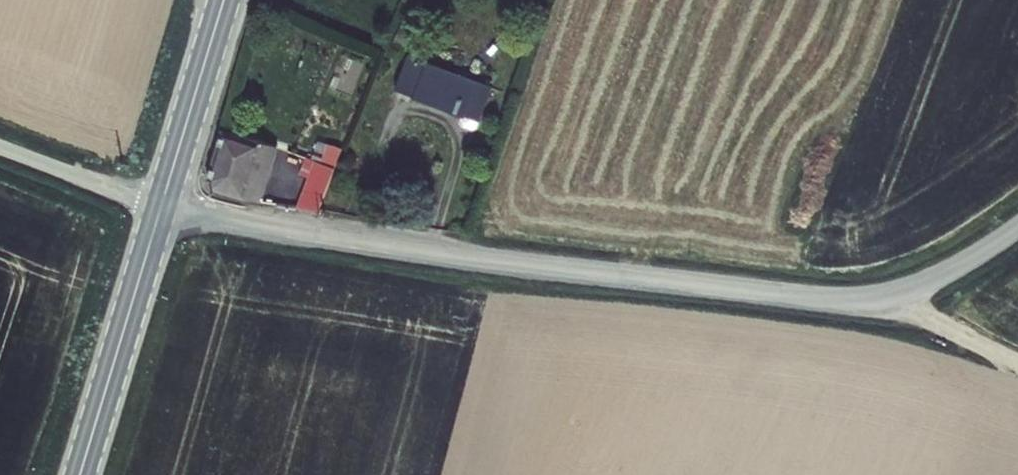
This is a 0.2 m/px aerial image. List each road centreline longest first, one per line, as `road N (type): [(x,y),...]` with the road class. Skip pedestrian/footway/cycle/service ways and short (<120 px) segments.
road 1 (unclassified): [(162,205),(332,237),(778,294),(890,292)]
road 2 (primary): [(80,474),(162,205)]
road 3 (primary): [(162,205),(224,0)]
road 4 (unclassified): [(0,147),(162,205)]
road 5 (track): [(1017,361),(890,292)]
road 6 (residential): [(1017,226),(951,269),(890,292)]

